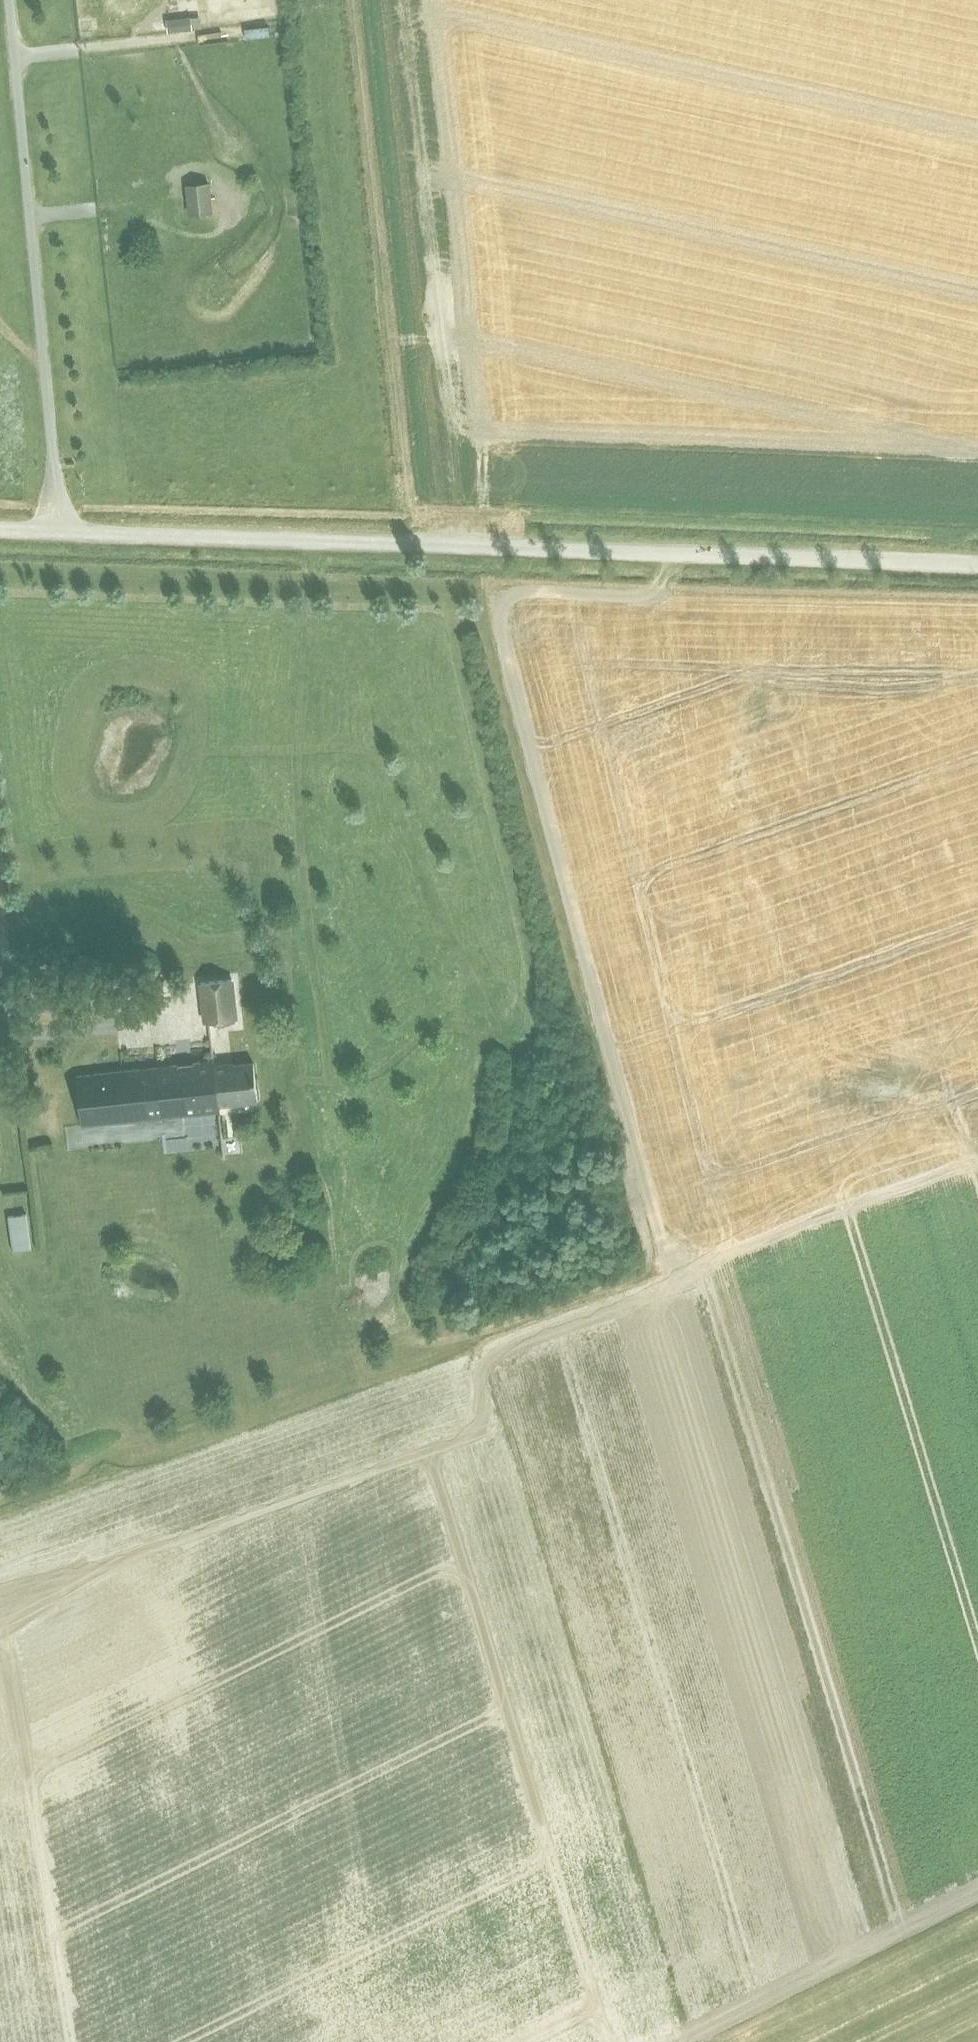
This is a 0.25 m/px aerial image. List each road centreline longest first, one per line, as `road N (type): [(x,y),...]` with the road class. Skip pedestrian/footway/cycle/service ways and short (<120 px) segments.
road 1 (unclassified): [(54,531),(977,563)]

